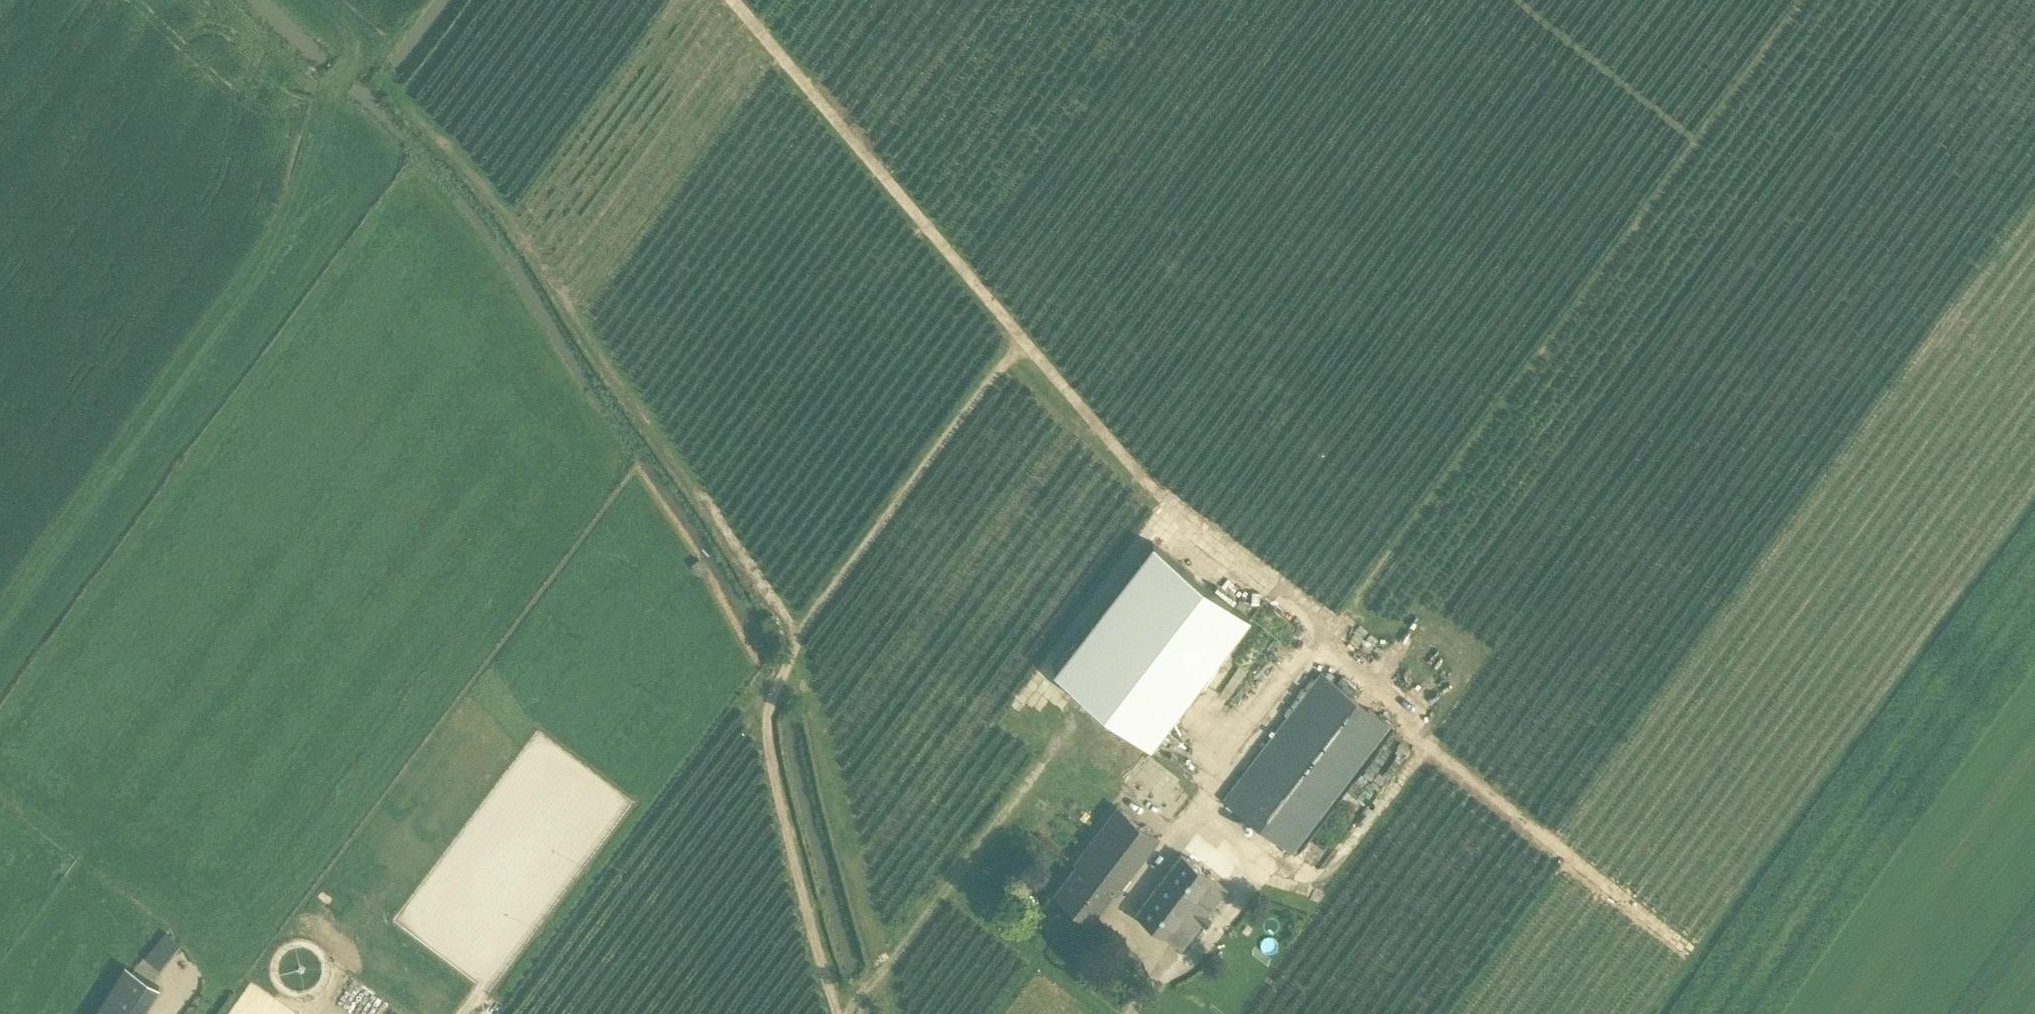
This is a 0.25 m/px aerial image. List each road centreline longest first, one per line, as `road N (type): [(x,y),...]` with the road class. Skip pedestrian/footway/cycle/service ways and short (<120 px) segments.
road 1 (track): [(734,0),(1191,528),(1326,643),(1203,798),(1248,853),(1226,908),(1197,954),(1148,985),(1127,1013)]
road 2 (track): [(294,0),(486,188),(799,631)]
road 3 (track): [(1326,643),(1803,0)]
road 4 (track): [(840,1013),(765,731),(770,697),(799,631),(1022,341)]
road 5 (track): [(373,826),(635,472),(770,697)]
road 6 (track): [(1074,726),(908,940),(840,1012)]

